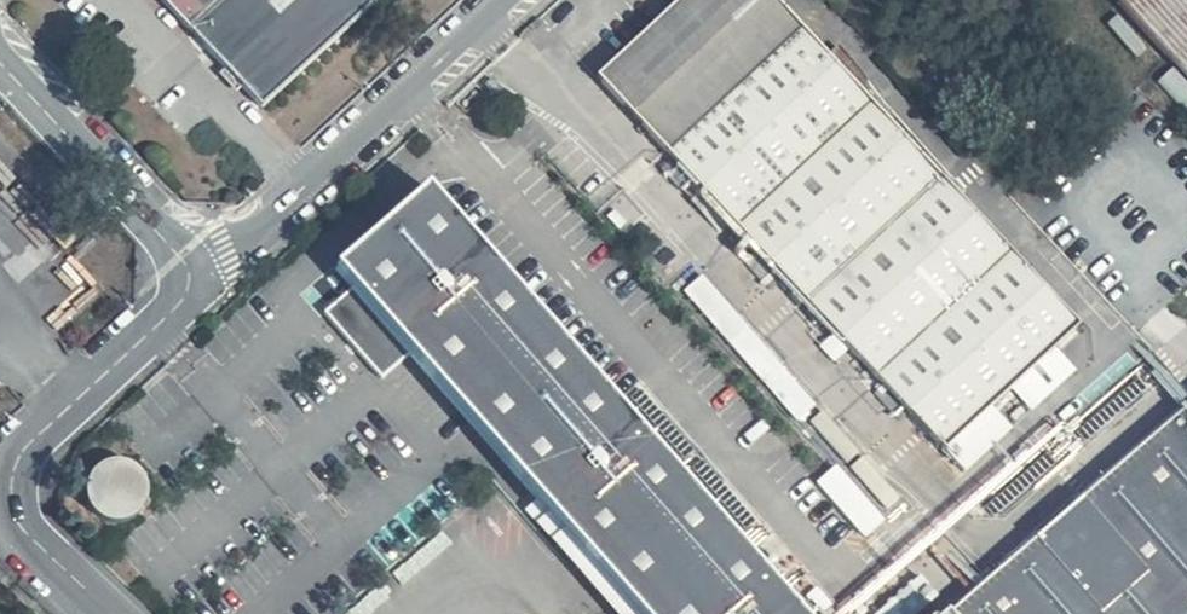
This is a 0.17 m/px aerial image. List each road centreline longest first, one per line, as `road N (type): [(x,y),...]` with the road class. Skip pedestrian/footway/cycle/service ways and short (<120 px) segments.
road 1 (unclassified): [(508,0),(210,276)]
road 2 (unclassified): [(0,59),(210,276)]
road 3 (unclassified): [(210,276),(0,478)]
road 4 (unclassified): [(103,613),(0,520)]

